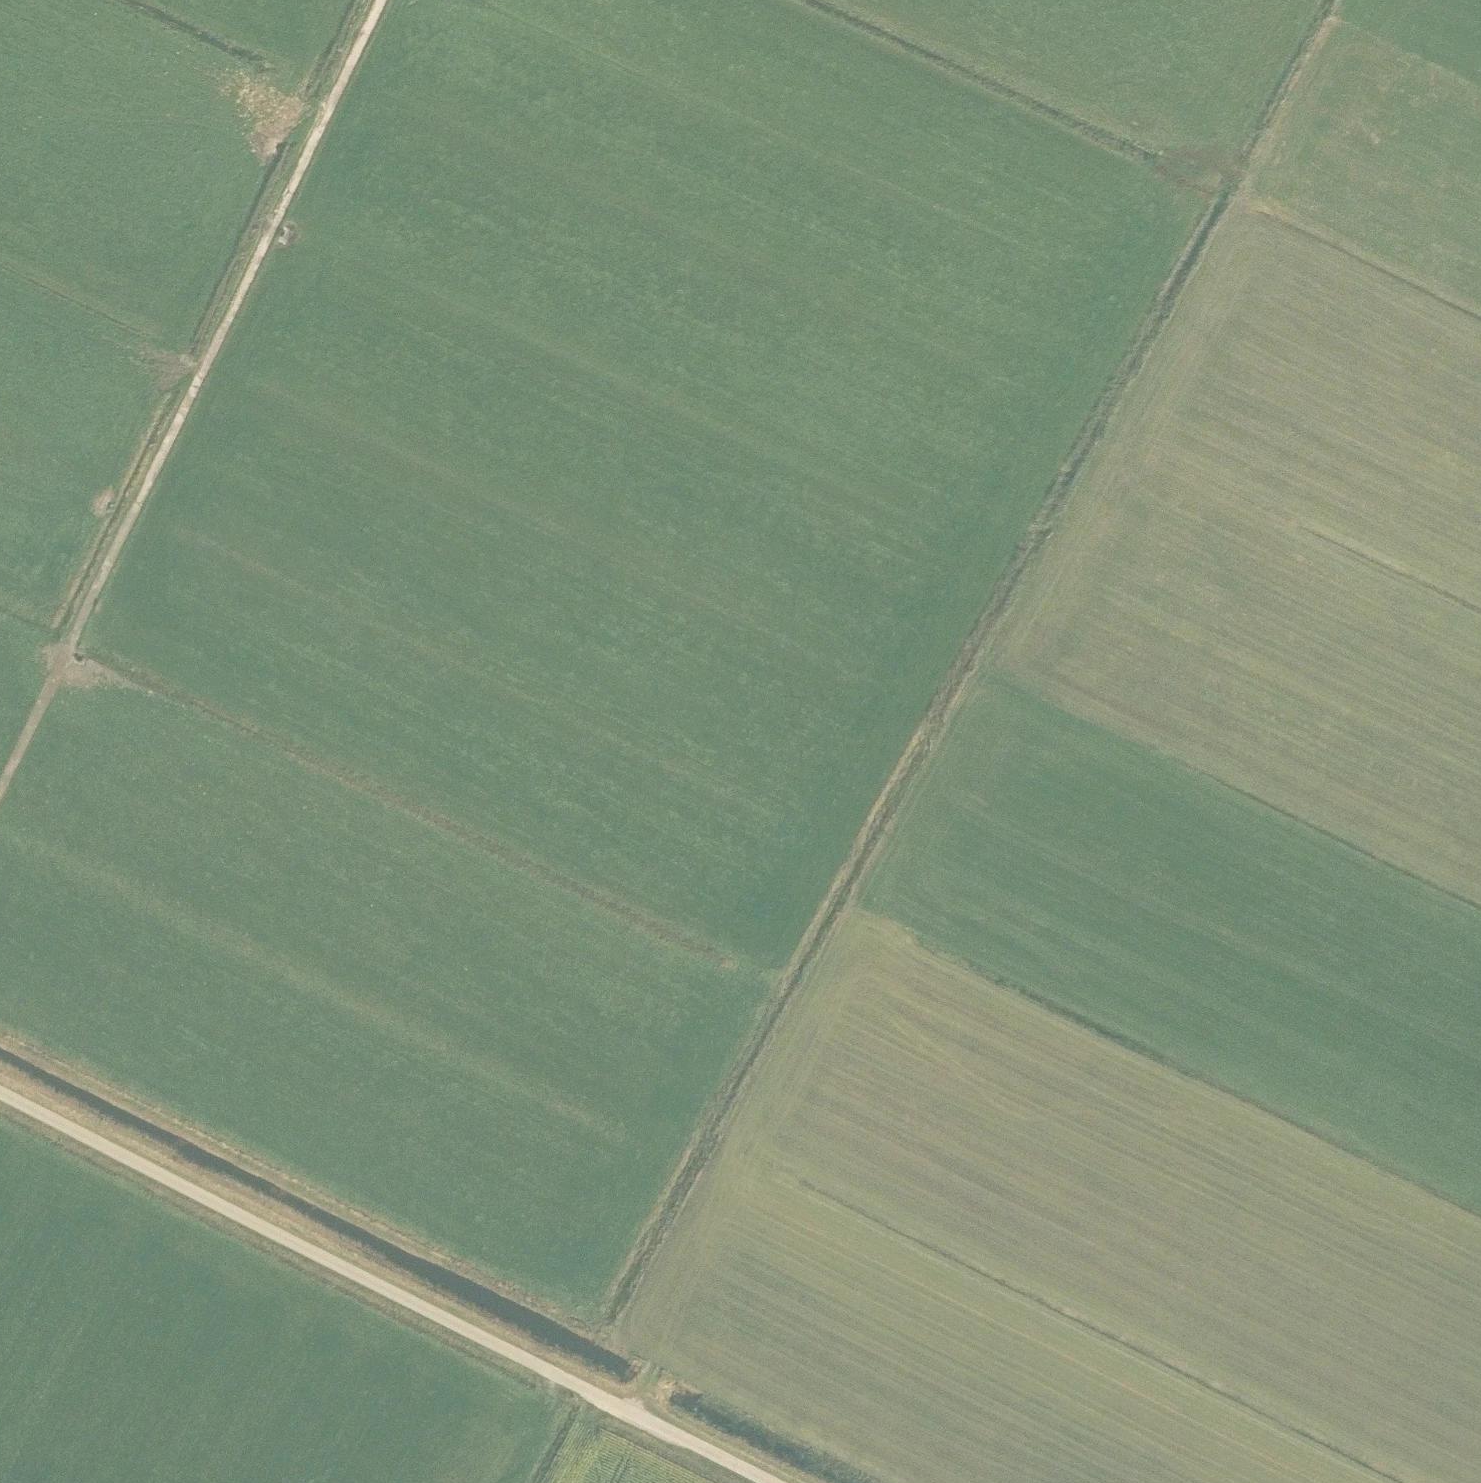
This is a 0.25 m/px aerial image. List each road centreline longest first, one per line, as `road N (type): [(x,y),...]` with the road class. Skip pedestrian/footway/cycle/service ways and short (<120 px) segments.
road 1 (unclassified): [(0,790),(379,0)]
road 2 (unclassified): [(770,1482),(0,1092)]

